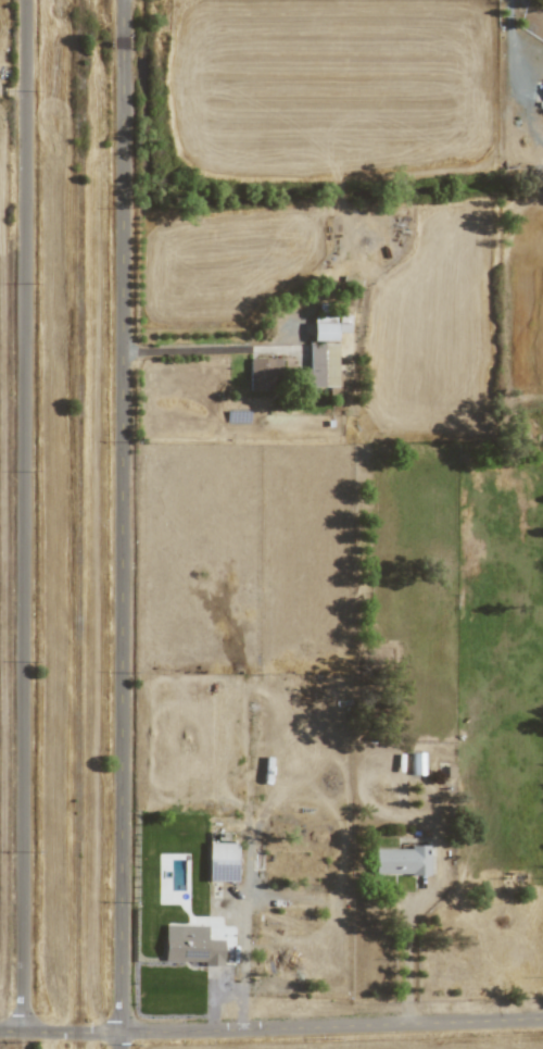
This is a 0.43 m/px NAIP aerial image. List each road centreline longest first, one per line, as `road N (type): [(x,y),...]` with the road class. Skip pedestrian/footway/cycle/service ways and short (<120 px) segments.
road 1 (residential): [(124,0),(124,1048)]
road 2 (residential): [(27,0),(25,1029)]
road 3 (residential): [(0,1029),(542,1019)]

